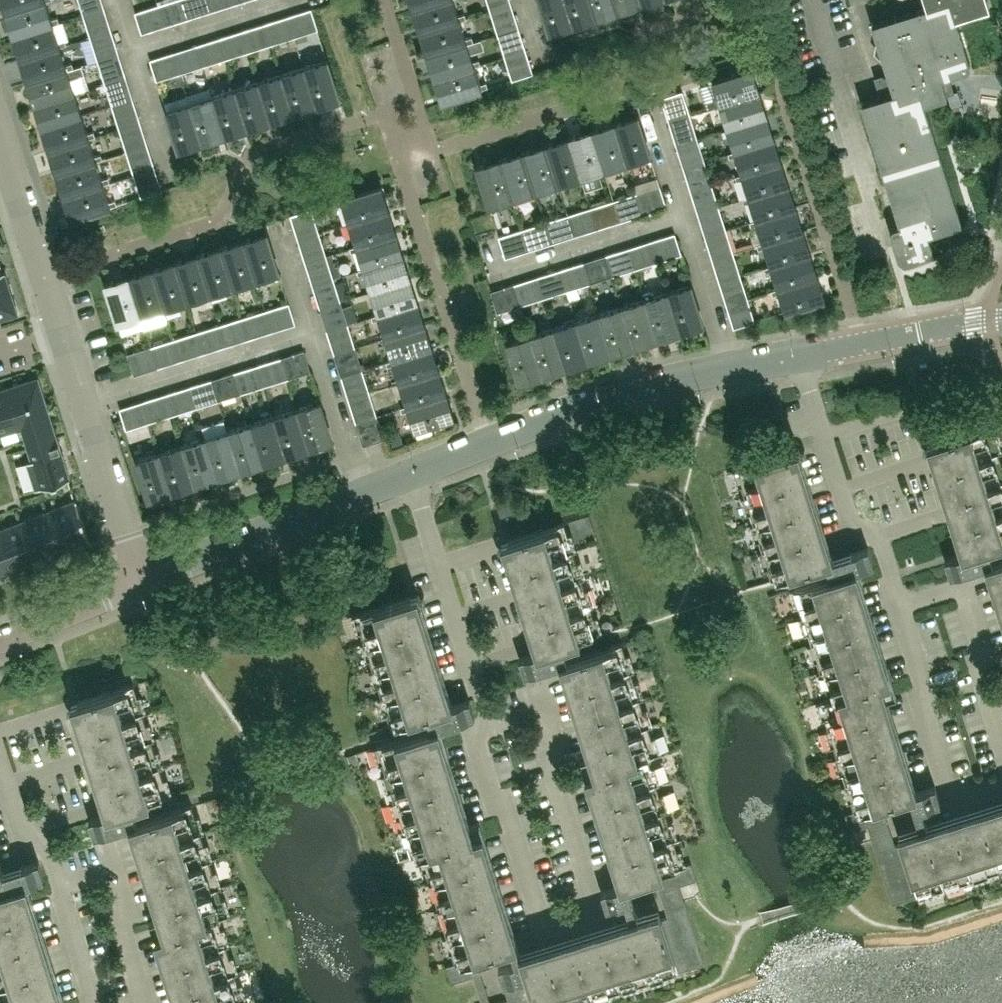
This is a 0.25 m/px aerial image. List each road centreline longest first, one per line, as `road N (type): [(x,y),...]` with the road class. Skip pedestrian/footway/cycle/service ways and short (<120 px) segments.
road 1 (residential): [(144,584),(643,388),(1001,319)]
road 2 (residential): [(144,584),(64,333)]
road 3 (residential): [(64,333),(0,132)]
road 4 (residential): [(0,642),(144,584)]

